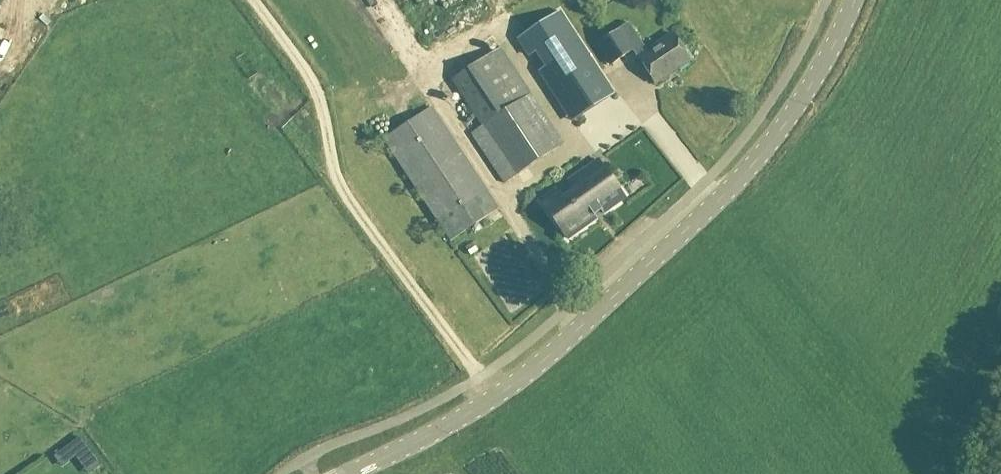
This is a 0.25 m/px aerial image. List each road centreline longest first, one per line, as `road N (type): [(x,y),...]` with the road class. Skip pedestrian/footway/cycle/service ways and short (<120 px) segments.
road 1 (tertiary): [(346,473),(460,424),(532,372),(714,209),(809,91),(852,0)]

